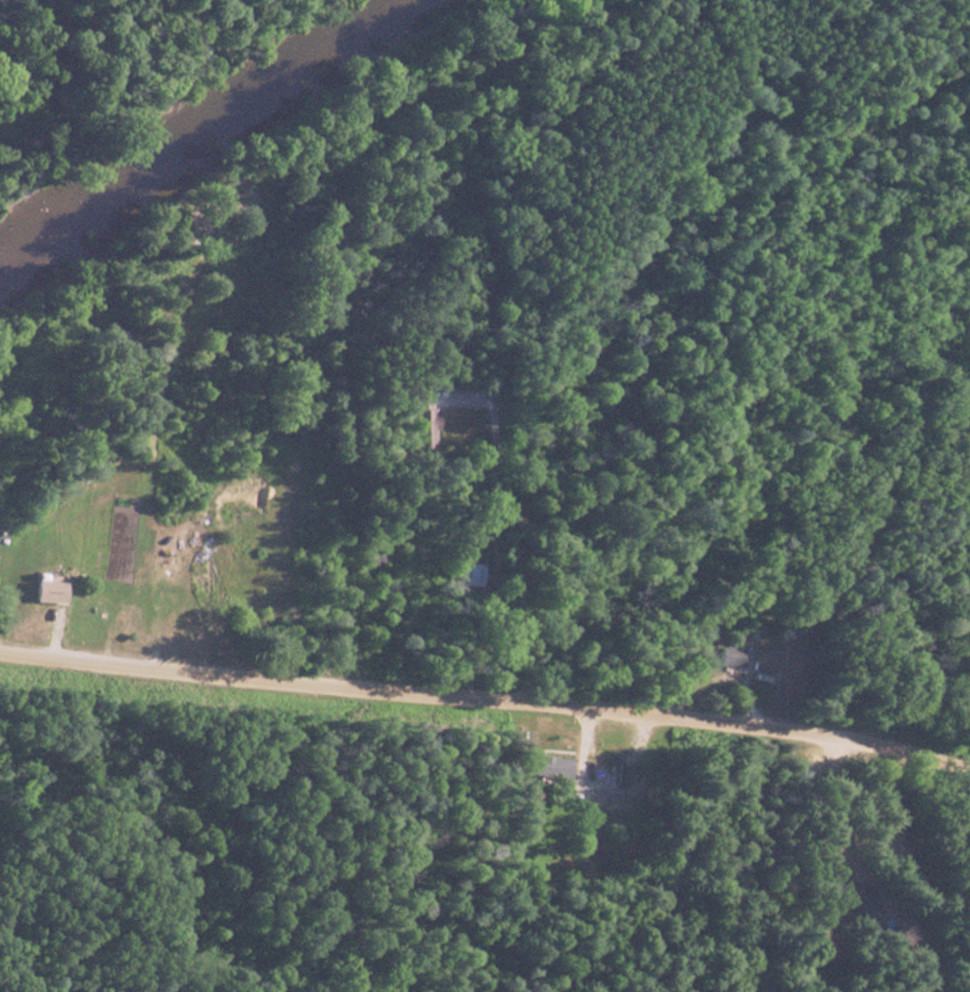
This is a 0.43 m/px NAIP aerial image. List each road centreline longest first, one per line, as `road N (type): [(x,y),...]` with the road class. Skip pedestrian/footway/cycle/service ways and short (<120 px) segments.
road 1 (residential): [(969,781),(763,733),(0,656)]

